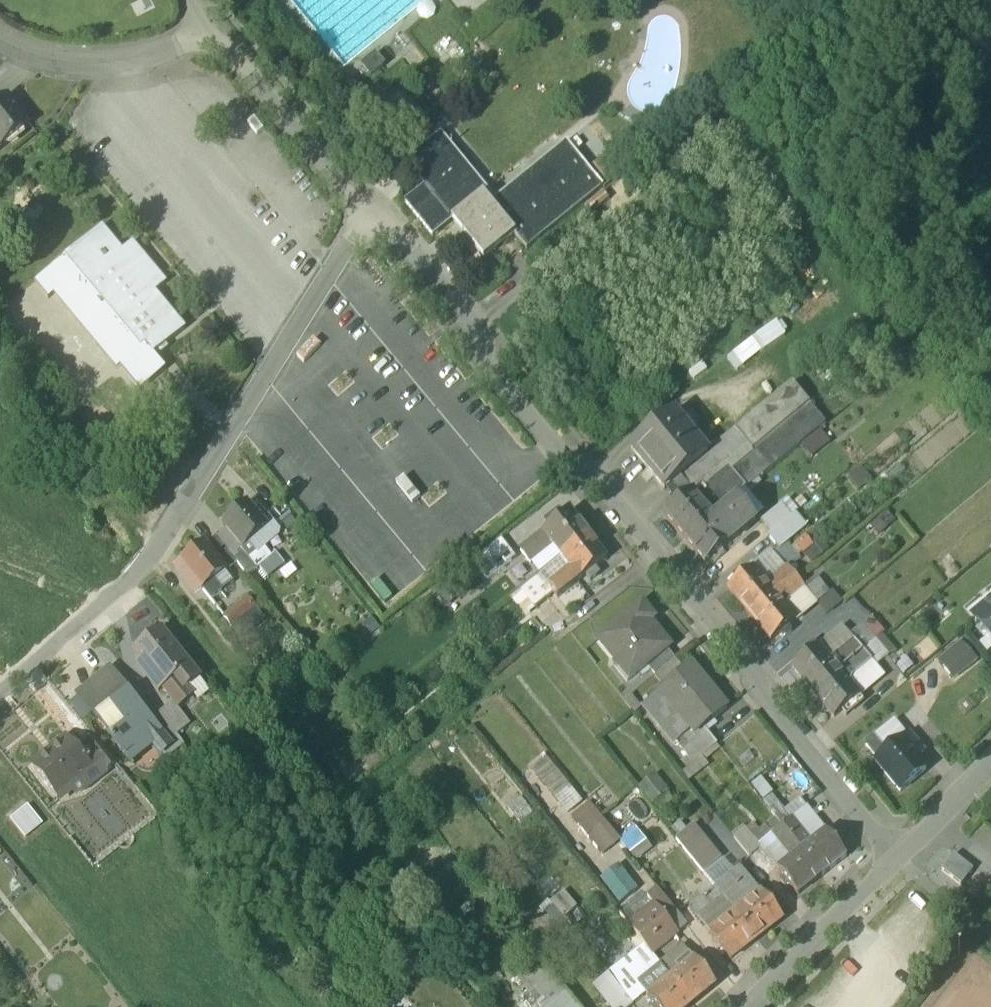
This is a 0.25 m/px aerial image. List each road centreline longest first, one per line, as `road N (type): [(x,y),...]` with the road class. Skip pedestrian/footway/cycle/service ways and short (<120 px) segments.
road 1 (residential): [(369,206),(488,336),(489,362),(910,868)]
road 2 (residential): [(0,692),(105,603),(162,538),(369,206)]
road 3 (residential): [(0,42),(27,67),(82,77),(170,64),(222,39)]
road 4 (residential): [(222,39),(369,206)]
road 5 (residential): [(910,868),(762,1006)]

